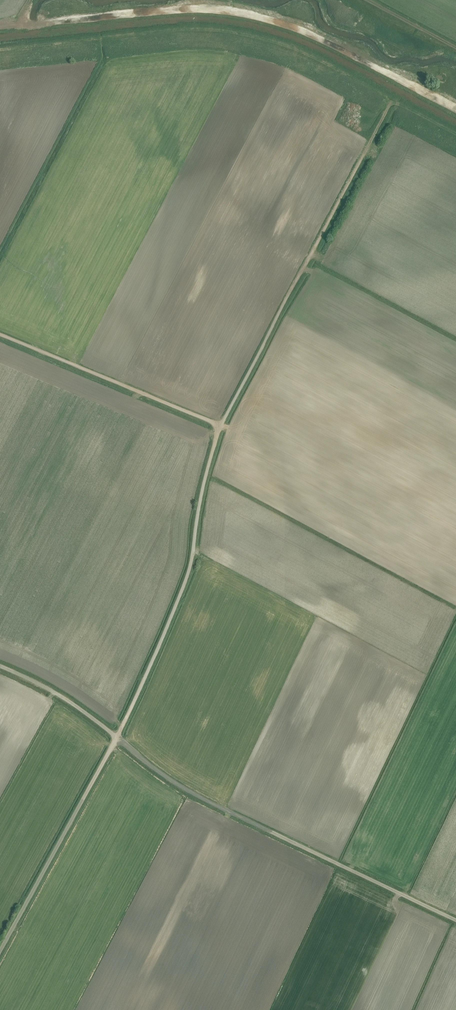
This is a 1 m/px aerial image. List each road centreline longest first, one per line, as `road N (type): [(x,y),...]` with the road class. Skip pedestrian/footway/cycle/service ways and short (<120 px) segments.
road 1 (unclassified): [(302,270),(220,427),(189,569),(117,738)]
road 2 (track): [(455,109),(319,38),(250,15),(188,9),(20,25)]
road 3 (unclassified): [(455,922),(203,800),(117,738)]
road 4 (track): [(310,255),(394,102),(455,130)]
road 5 (unclassified): [(117,738),(0,948)]
road 6 (track): [(220,427),(0,335)]
road 7 (unclassified): [(117,738),(60,696),(0,666)]

